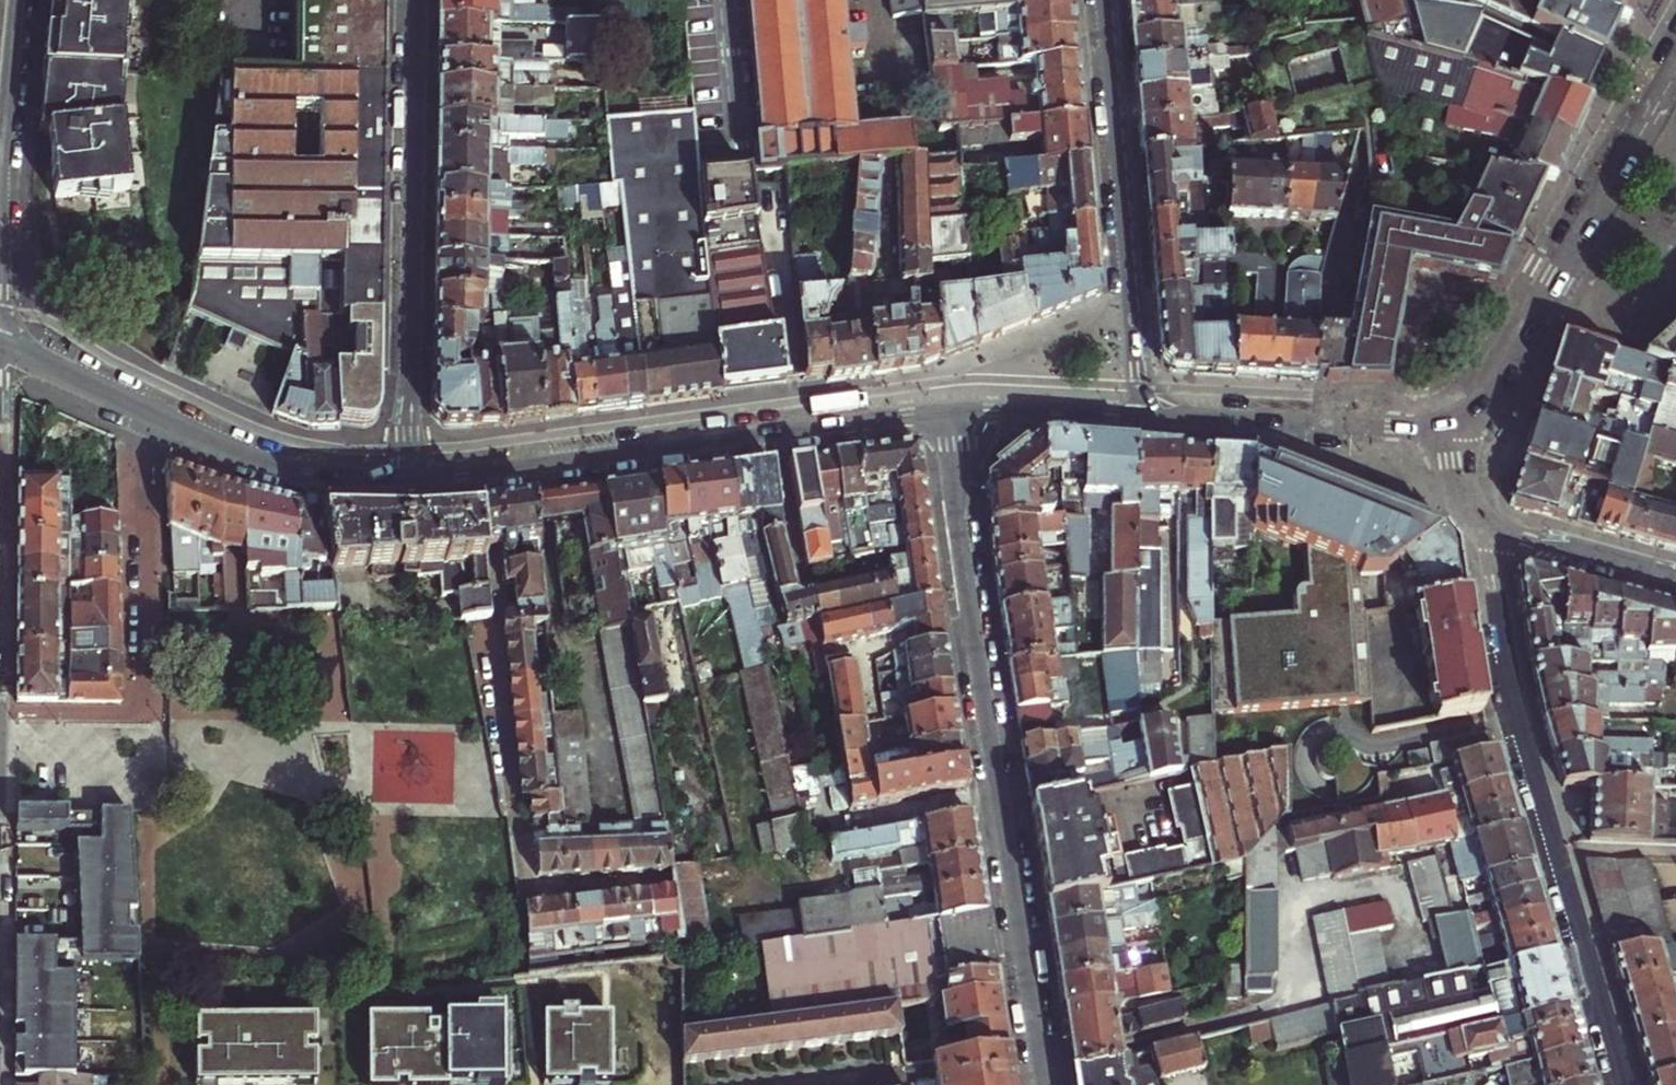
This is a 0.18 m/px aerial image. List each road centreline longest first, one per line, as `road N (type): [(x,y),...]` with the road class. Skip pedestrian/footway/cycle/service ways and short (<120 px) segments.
road 1 (tertiary): [(946,412),(1042,1084)]
road 2 (residential): [(1625,1084),(1517,713),(1479,528)]
road 3 (secondary): [(404,480),(946,412)]
road 4 (residential): [(404,480),(414,0)]
road 5 (residential): [(130,402),(140,711),(0,710)]
road 6 (secondary): [(1459,431),(1480,415),(1675,68)]
road 7 (residential): [(1103,0),(1140,418)]
road 8 (residential): [(19,0),(3,171),(2,345)]
road 9 (secondary): [(1140,418),(1459,431)]
road 10 (residential): [(2,345),(0,637)]
road 11 (secondary): [(130,402),(278,464),(404,480)]
road 12 (residential): [(1479,528),(1675,579)]
road 13 (secondary): [(946,412),(1140,418)]
road 14 (secondary): [(2,345),(130,402)]

